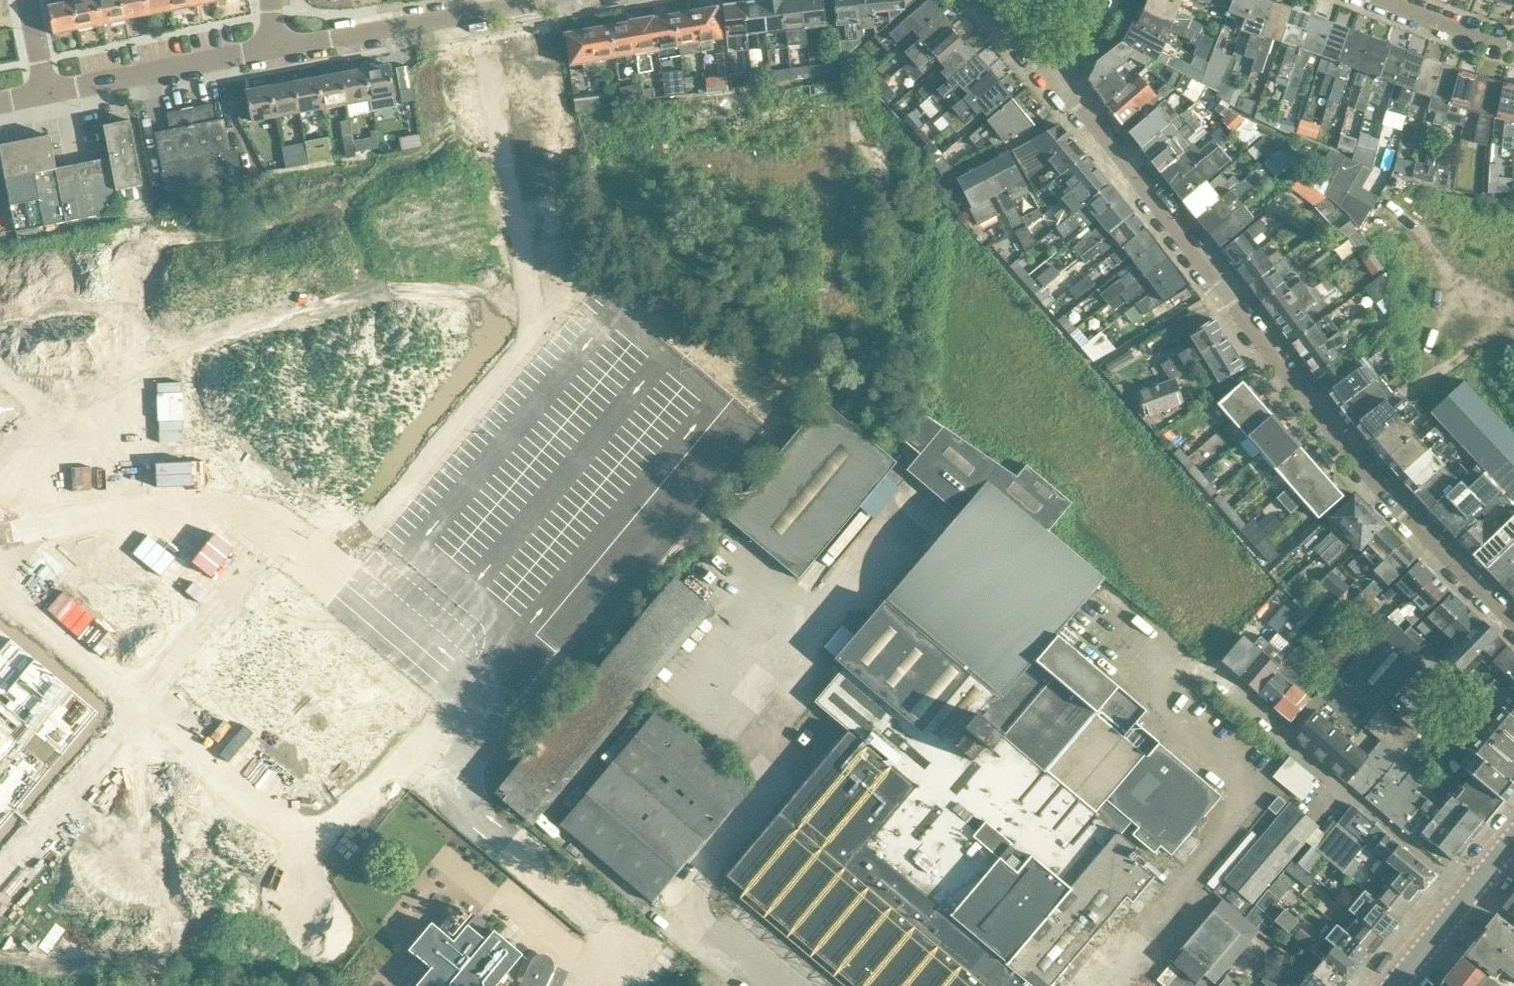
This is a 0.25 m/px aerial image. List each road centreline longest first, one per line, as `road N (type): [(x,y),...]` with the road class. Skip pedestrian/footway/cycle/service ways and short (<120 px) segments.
road 1 (residential): [(1513,621),(1332,437),(1060,84)]
road 2 (unclassified): [(1468,894),(1216,671)]
road 3 (unknown): [(48,91),(62,121),(112,360),(77,403)]
road 4 (residential): [(273,48),(544,0)]
road 5 (residential): [(48,91),(273,48)]
road 6 (residential): [(1513,47),(1381,0)]

